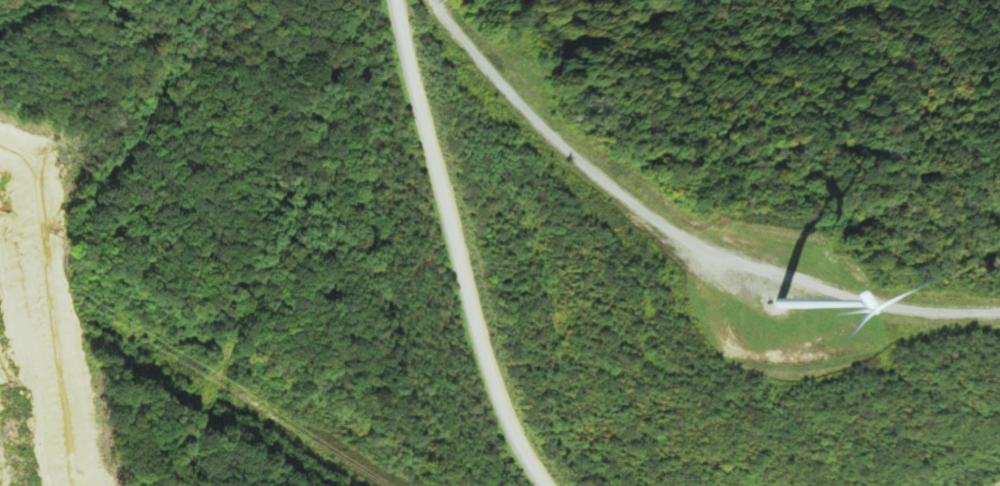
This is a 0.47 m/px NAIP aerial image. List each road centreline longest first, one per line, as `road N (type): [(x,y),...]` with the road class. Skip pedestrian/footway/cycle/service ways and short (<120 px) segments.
road 1 (residential): [(548,485),(434,120),(376,0)]

